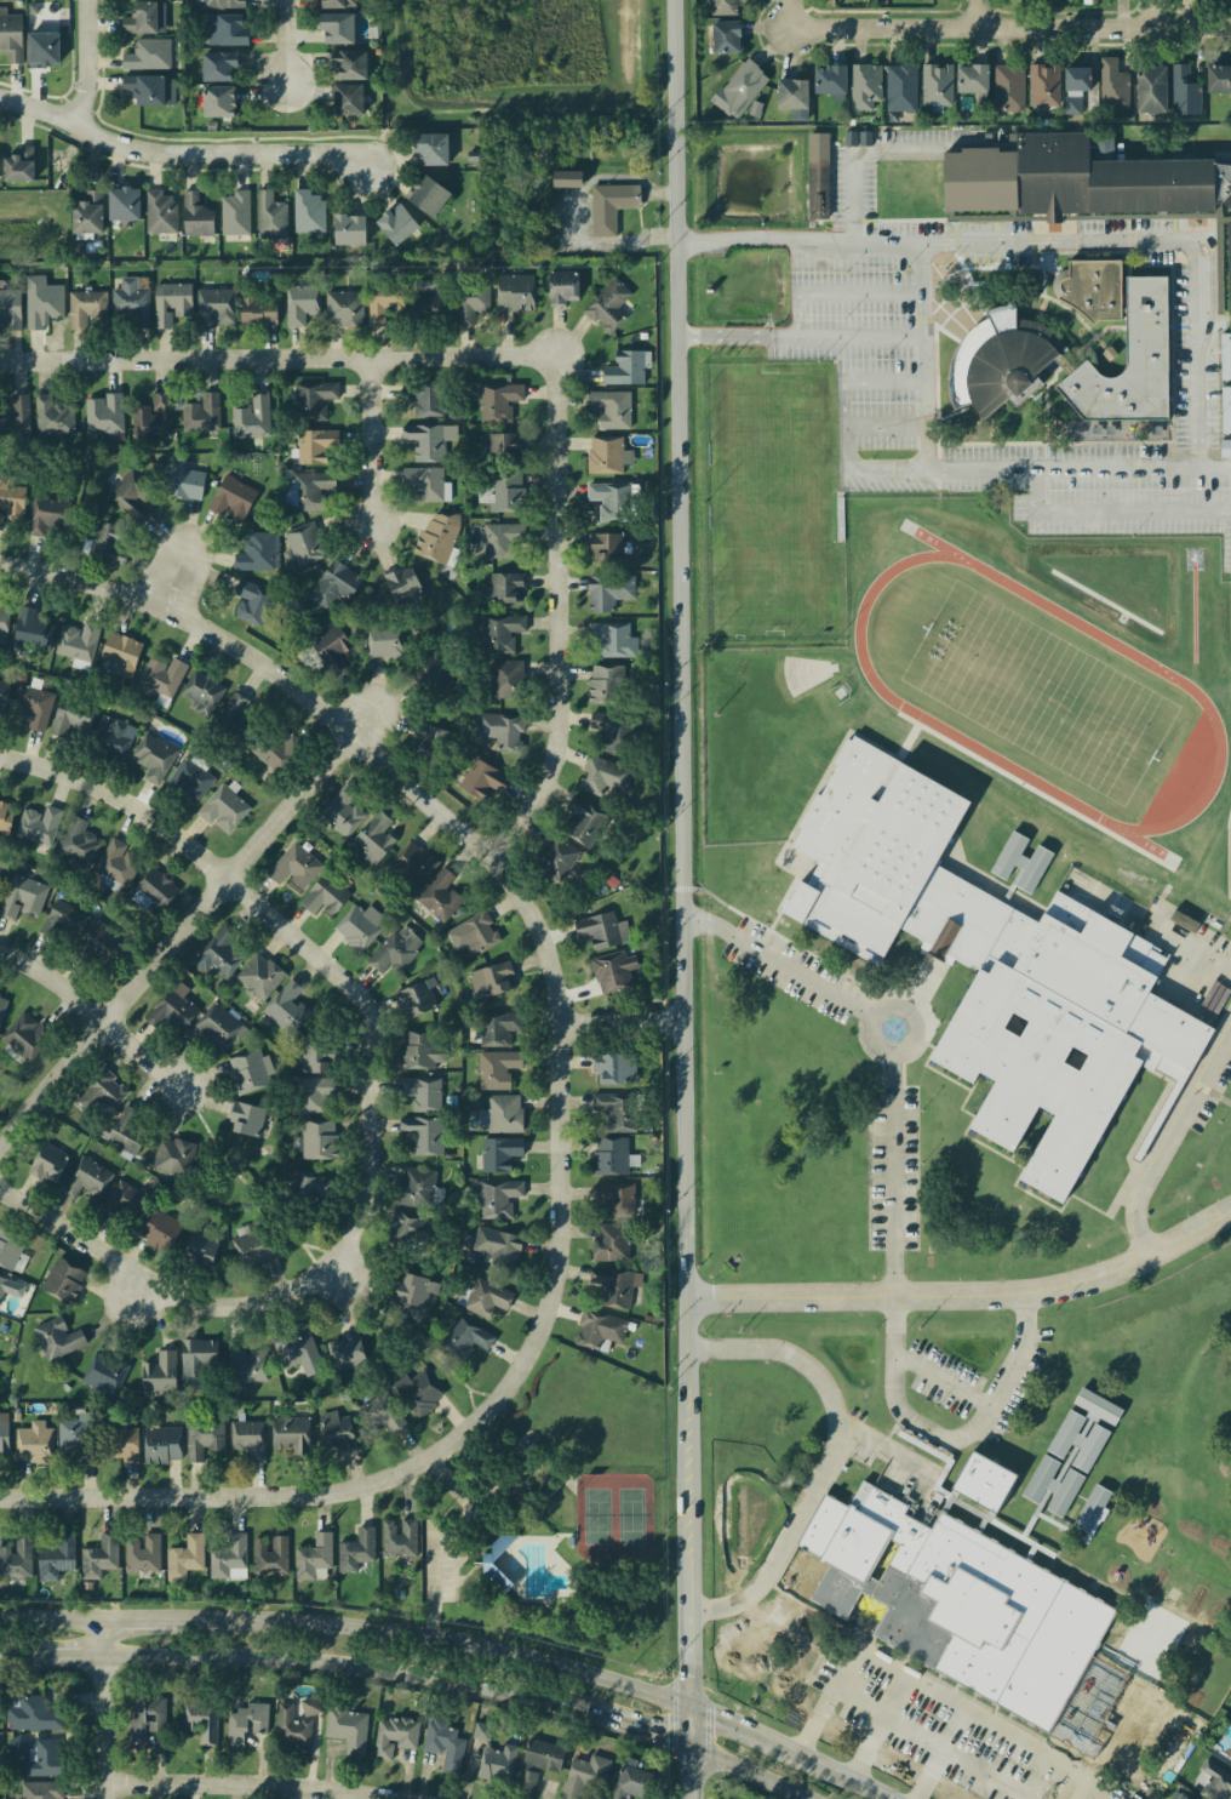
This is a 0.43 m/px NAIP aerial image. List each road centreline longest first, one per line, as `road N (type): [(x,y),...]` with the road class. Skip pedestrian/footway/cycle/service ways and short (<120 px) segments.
road 1 (tertiary): [(693,1798),(677,0)]
road 2 (residential): [(0,1499),(333,1492),(393,1478),(474,1423),(538,1329),(572,1239),(568,1022)]
road 3 (residential): [(0,562),(139,595),(277,668),(522,884),(561,961),(568,1022)]
road 4 (residential): [(332,1261),(354,1234),(374,1178),(377,1070),(367,1003),(155,817),(76,777),(0,757)]
road 5 (residential): [(0,1158),(99,1021),(391,692)]
road 6 (residential): [(0,362),(556,354)]
road 7 (tertiary): [(1230,1211),(1120,1269),(1066,1285),(692,1297)]
road 8 (residential): [(493,852),(534,807),(562,732),(556,354)]
road 9 (secondary): [(105,1656),(351,1667),(586,1714)]
road 10 (secondary): [(693,1708),(487,1650),(315,1624),(218,1620)]
road 11 (residential): [(801,28),(1230,28)]
road 12 (residential): [(0,101),(127,149),(327,155),(367,167)]
road 13 (residential): [(332,1261),(271,1302),(191,1296),(0,1184)]
road 14 (residential): [(107,1788),(288,1788),(411,1798)]
road 15 (residential): [(0,955),(52,980),(183,1085)]
road 16 (residential): [(107,1798),(103,1620)]
road 17 (residential): [(377,524),(372,359)]
road 18 (residential): [(80,0),(73,124)]
road 19 (secondary): [(693,1747),(805,1798)]

